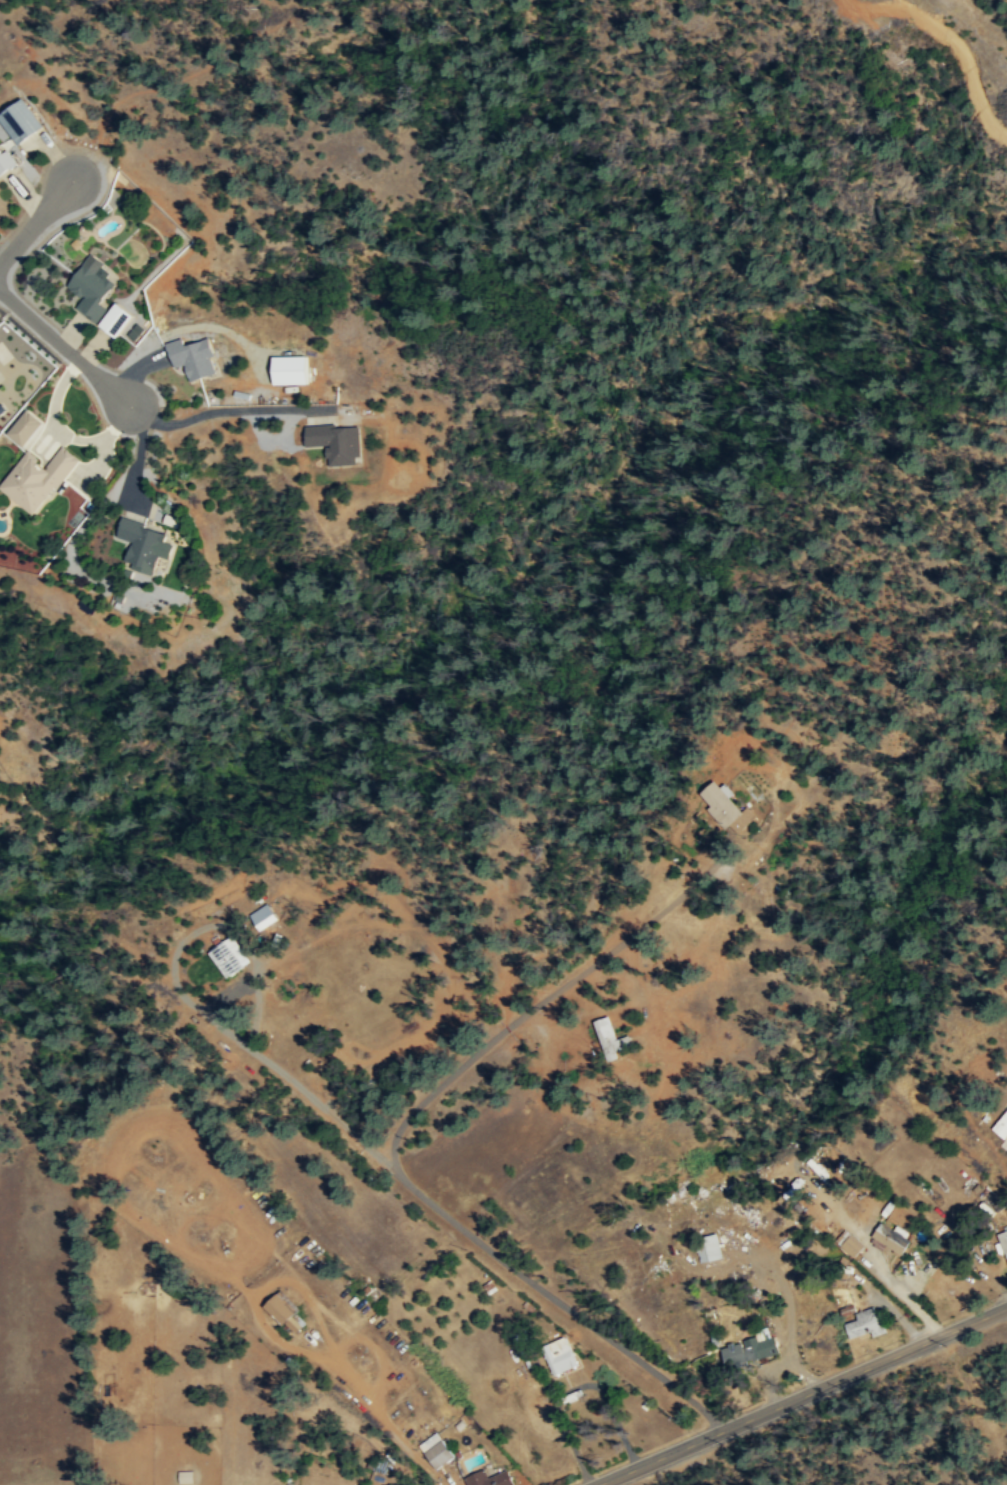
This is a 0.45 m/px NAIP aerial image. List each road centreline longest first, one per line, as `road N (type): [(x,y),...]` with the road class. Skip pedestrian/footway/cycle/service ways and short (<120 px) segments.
road 1 (residential): [(724,1429),(495,1254),(257,1052)]
road 2 (tertiary): [(595,1484),(1006,1306)]
road 3 (residential): [(263,977),(257,1052),(195,1006),(180,984),(178,959),(195,936),(228,928),(255,945),(263,977)]
road 4 (track): [(267,0),(279,19),(267,31),(244,32),(190,75),(132,92),(103,116),(102,147),(77,180)]
road 5 (track): [(1006,136),(991,124),(959,40),(900,0)]
road 6 (residential): [(0,290),(127,404)]

